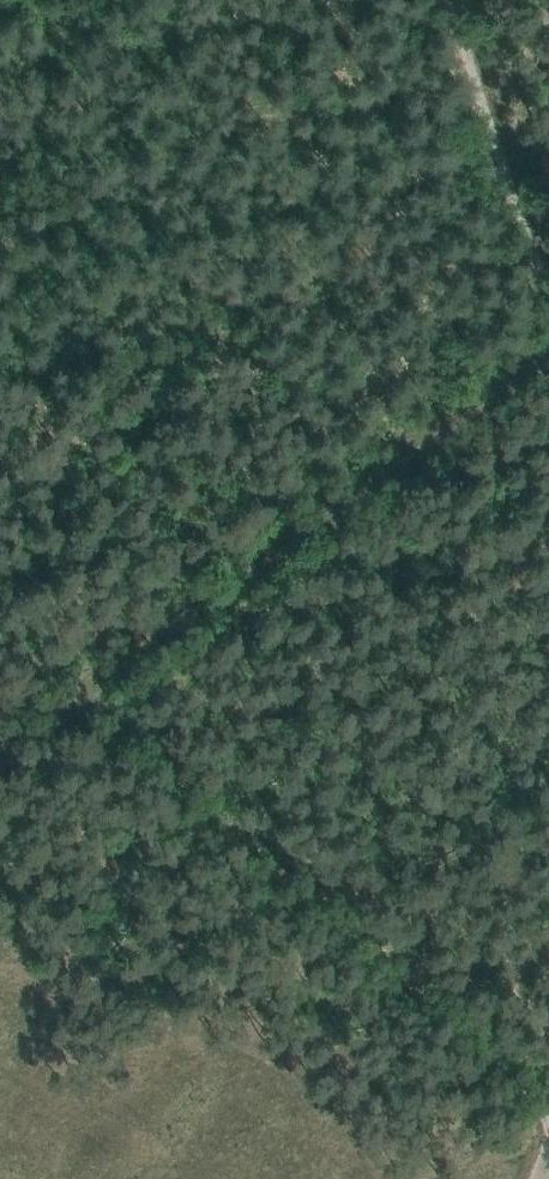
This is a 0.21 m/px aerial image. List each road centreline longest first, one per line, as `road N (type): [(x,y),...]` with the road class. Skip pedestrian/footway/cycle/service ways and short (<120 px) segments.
road 1 (track): [(548,346),(437,0)]

